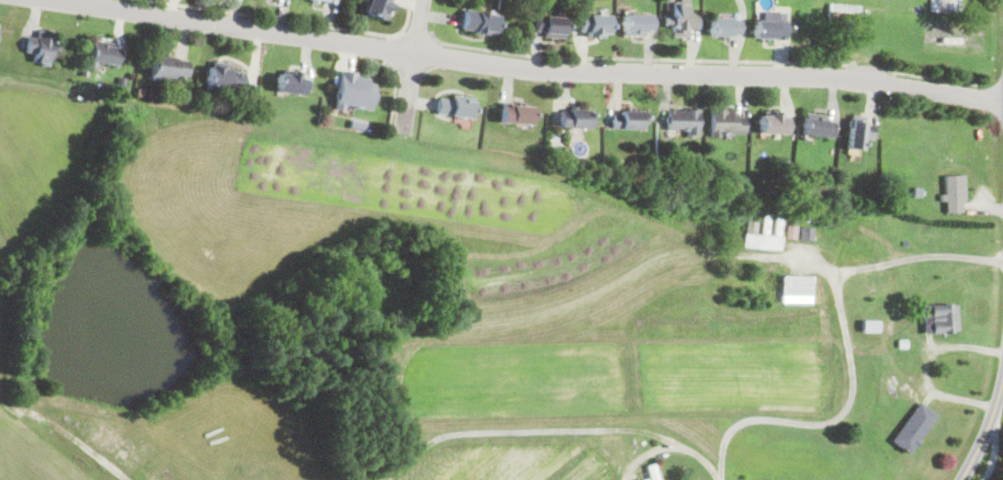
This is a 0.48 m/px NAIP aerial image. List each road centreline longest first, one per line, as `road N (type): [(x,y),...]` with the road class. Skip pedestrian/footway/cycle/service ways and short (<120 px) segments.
road 1 (residential): [(1002,101),(870,82),(517,70),(54,0)]
road 2 (residential): [(401,137),(425,0)]

